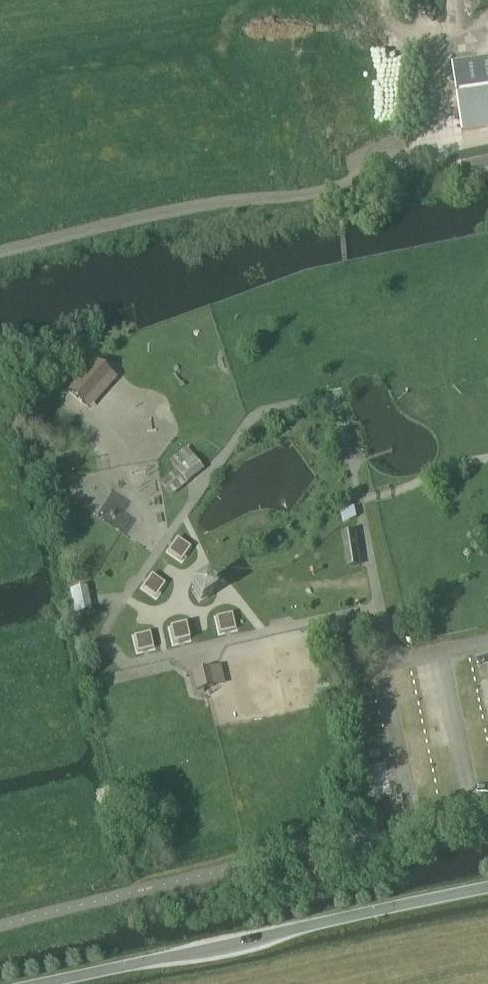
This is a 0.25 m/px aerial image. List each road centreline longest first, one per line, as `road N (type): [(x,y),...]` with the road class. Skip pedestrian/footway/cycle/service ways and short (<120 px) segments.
road 1 (track): [(439,140),(349,192),(157,215),(0,254)]
road 2 (unclassified): [(62,983),(487,891)]

